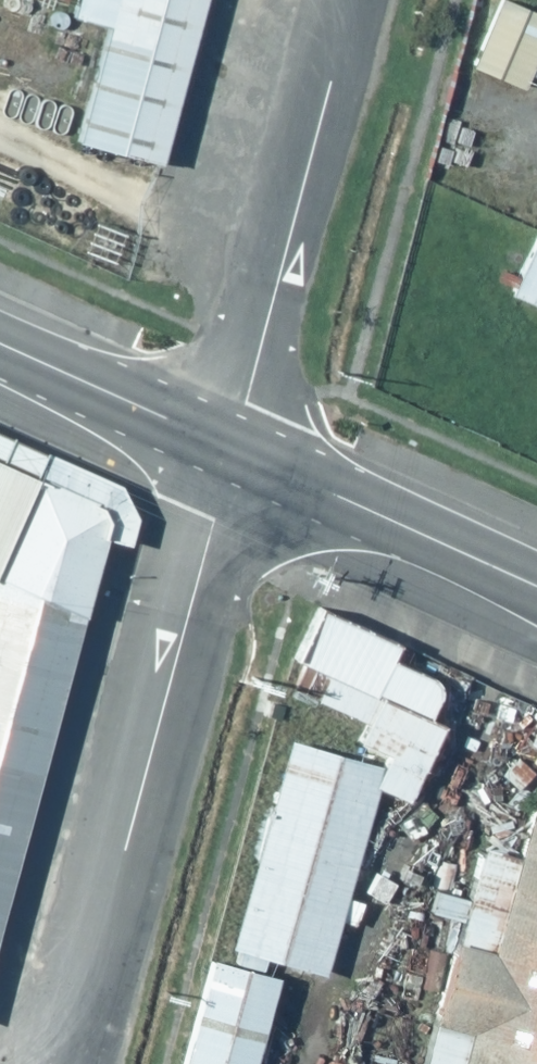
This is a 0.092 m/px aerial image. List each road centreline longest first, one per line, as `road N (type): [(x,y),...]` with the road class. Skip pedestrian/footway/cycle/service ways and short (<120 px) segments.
road 1 (residential): [(74,1063),(237,453)]
road 2 (residential): [(237,453),(361,0)]
road 3 (tertiary): [(237,453),(536,589)]
road 4 (tertiary): [(0,345),(237,453)]

